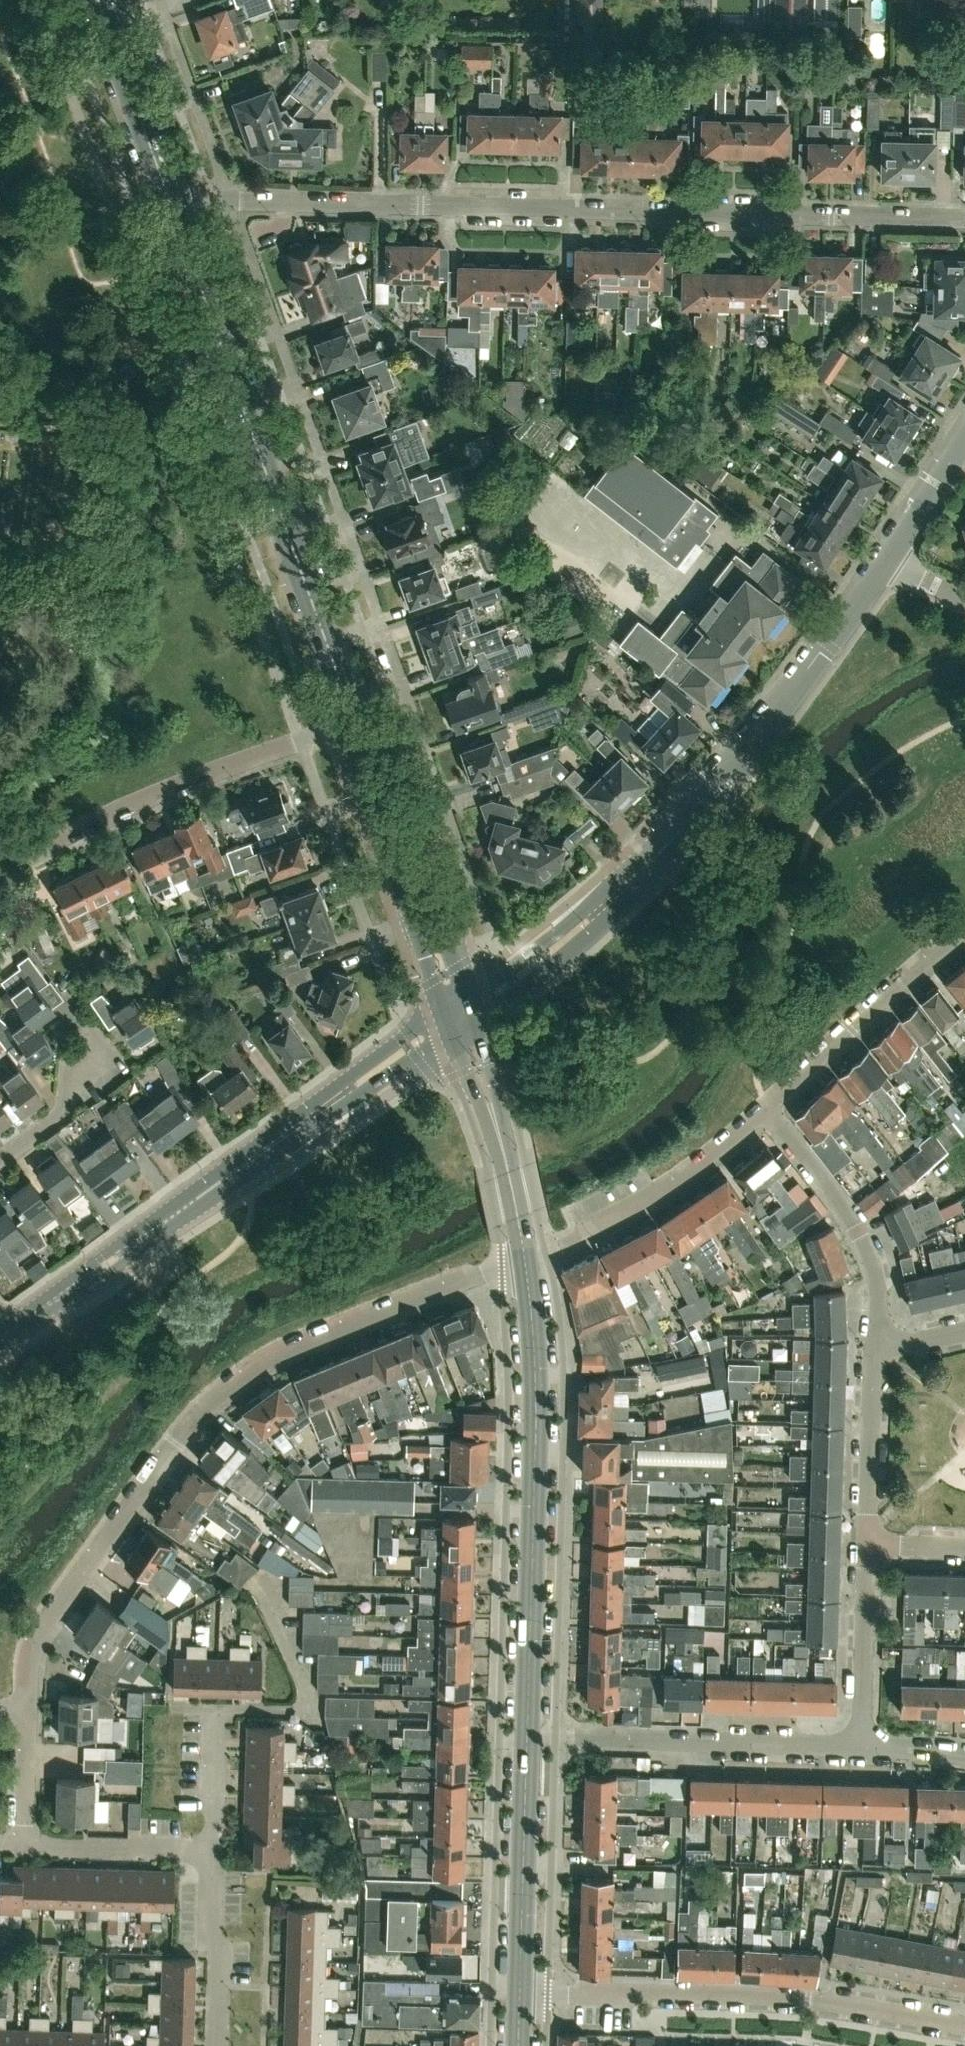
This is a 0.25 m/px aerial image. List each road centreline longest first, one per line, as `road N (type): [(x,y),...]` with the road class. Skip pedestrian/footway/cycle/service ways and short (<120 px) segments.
road 1 (residential): [(964,213),(175,206)]
road 2 (residential): [(26,1705),(35,1636),(179,1441),(231,1387),(278,1357),(522,1251)]
road 3 (unclassified): [(890,557),(715,784),(600,896),(455,1006)]
road 4 (tertiary): [(11,1332),(455,1006)]
road 5 (tertiary): [(352,720),(175,206)]
road 6 (tertiary): [(527,1740),(538,1445),(522,1251)]
road 7 (residential): [(964,2028),(810,1997),(521,1992)]
road 8 (residential): [(27,856),(143,798),(352,720)]
road 9 (residential): [(859,1748),(527,1740)]
road 10 (tertiary): [(455,1006),(352,720)]
road 11 (residential): [(522,1251),(677,1173),(769,1106)]
road 12 (residential): [(873,1349),(875,1284),(857,1229),(769,1106)]
road 13 (residential): [(769,1106),(964,931)]
road 14 (tertiary): [(522,1251),(508,1171),(455,1006)]
road 15 (tertiary): [(521,1992),(527,1740)]
road 16 (residential): [(214,1708),(309,1712),(252,1584)]
road 17 (residential): [(859,1748),(864,1538)]
road 18 (residential): [(214,2045),(211,1853)]
road 19 (residential): [(864,1538),(873,1349)]
road 20 (residential): [(211,1853),(22,1847)]
road 21 (residential): [(0,1155),(58,1107),(110,1042)]
road 22 (tertiary): [(175,206),(122,66)]
road 23 (residential): [(211,1853),(214,1708)]
road 24 (residential): [(22,1847),(26,1705)]
road 25 (unclassified): [(890,557),(964,441)]

